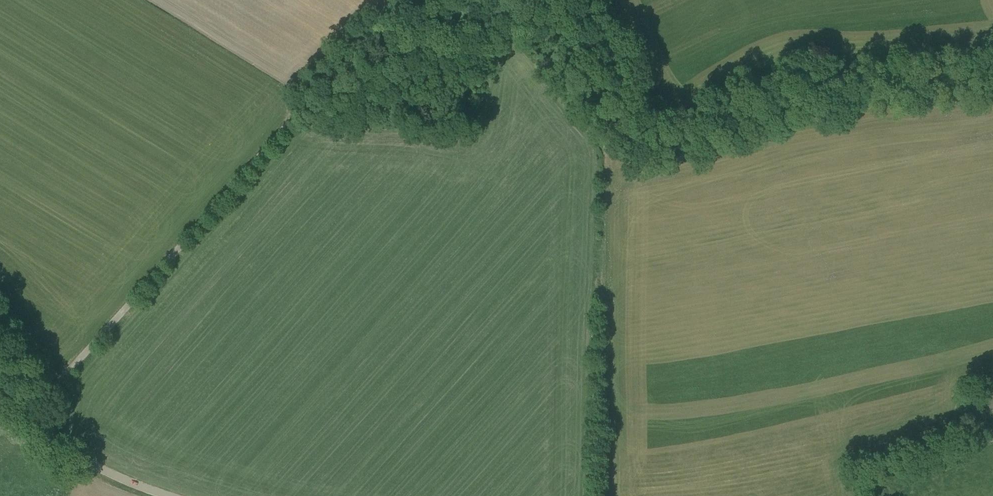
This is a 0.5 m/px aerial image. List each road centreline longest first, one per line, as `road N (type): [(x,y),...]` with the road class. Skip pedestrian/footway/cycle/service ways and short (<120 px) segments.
road 1 (unclassified): [(30,415),(328,83),(424,0)]
road 2 (unclassified): [(172,495),(79,457),(30,415)]

